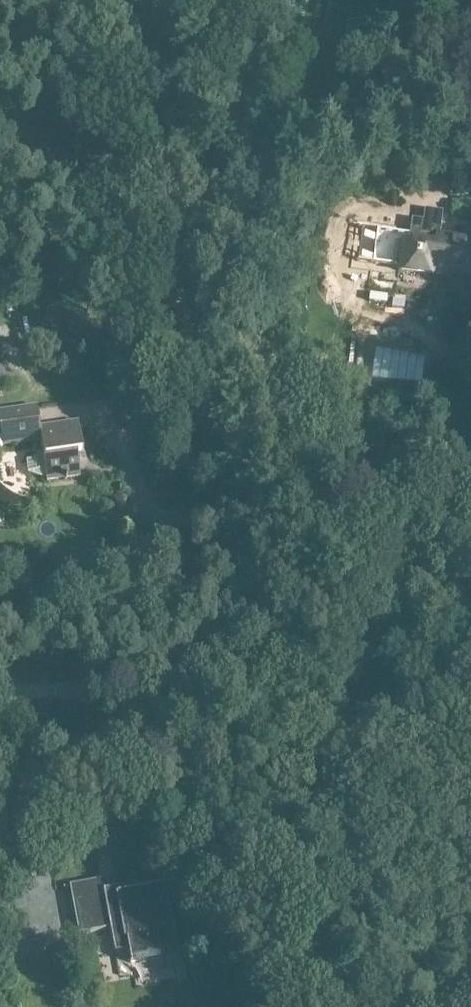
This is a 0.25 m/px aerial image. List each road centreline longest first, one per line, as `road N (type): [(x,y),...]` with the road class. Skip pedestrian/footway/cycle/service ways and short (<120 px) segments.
road 1 (track): [(261,684),(253,608),(182,310),(127,0)]
road 2 (track): [(261,684),(314,1006)]
road 3 (track): [(0,691),(261,684)]
road 4 (track): [(261,684),(470,613)]

